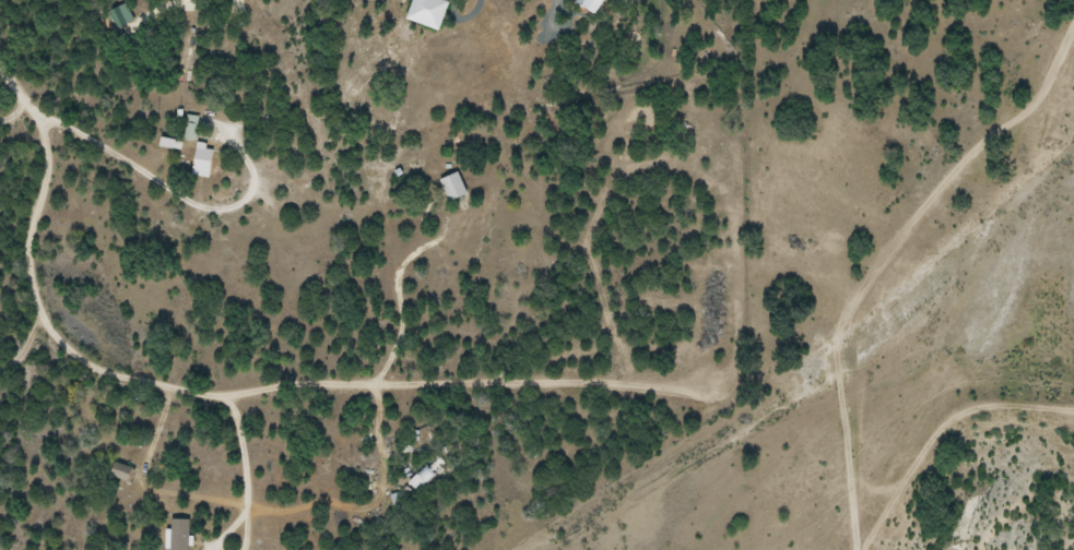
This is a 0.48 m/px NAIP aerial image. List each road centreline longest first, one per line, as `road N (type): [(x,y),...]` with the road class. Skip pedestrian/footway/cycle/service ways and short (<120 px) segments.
road 1 (residential): [(0,183),(8,334),(48,384),(212,414),(868,380)]
road 2 (residential): [(868,380),(890,302),(927,226),(973,155),(1030,103),(1073,34)]
road 3 (residential): [(858,549),(857,468),(868,380)]

